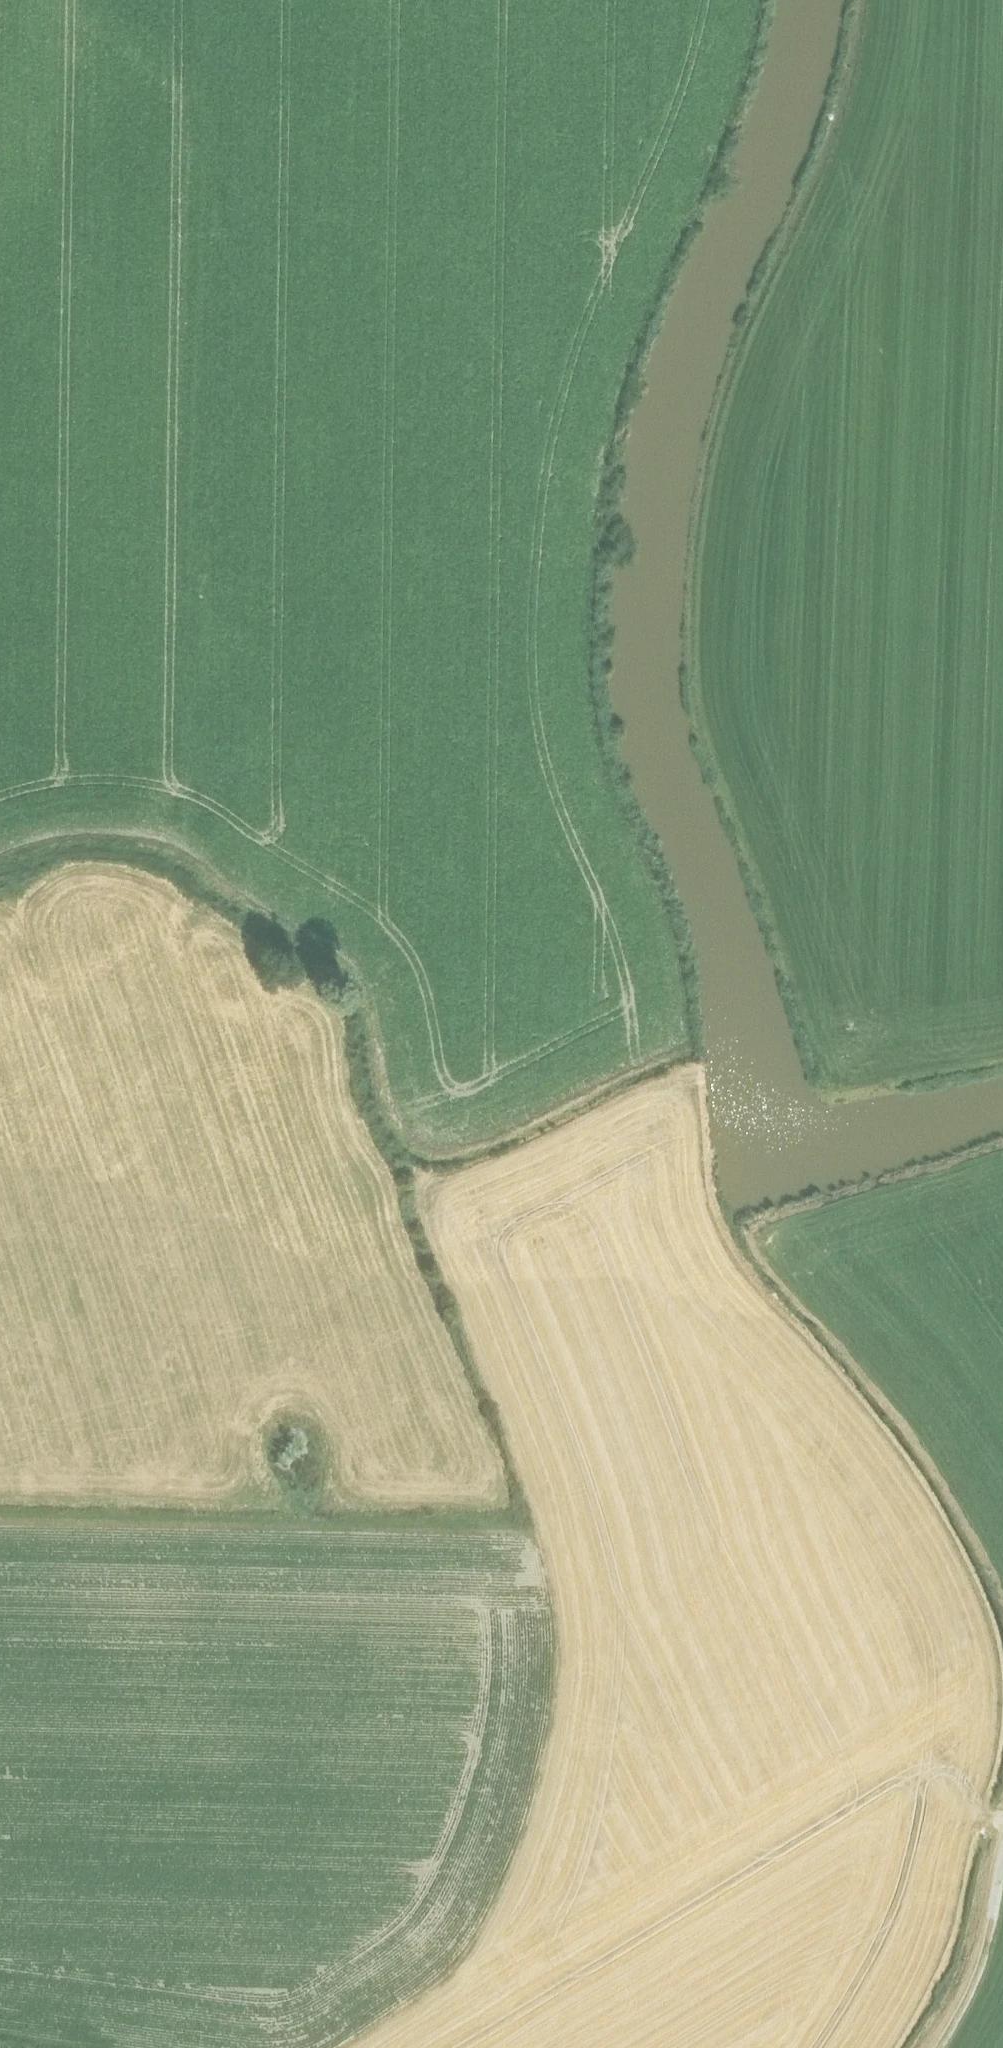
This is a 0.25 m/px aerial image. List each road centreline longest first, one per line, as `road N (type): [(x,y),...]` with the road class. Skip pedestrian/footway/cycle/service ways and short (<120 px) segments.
road 1 (track): [(937,2047),(983,1954),(1002,1855)]

